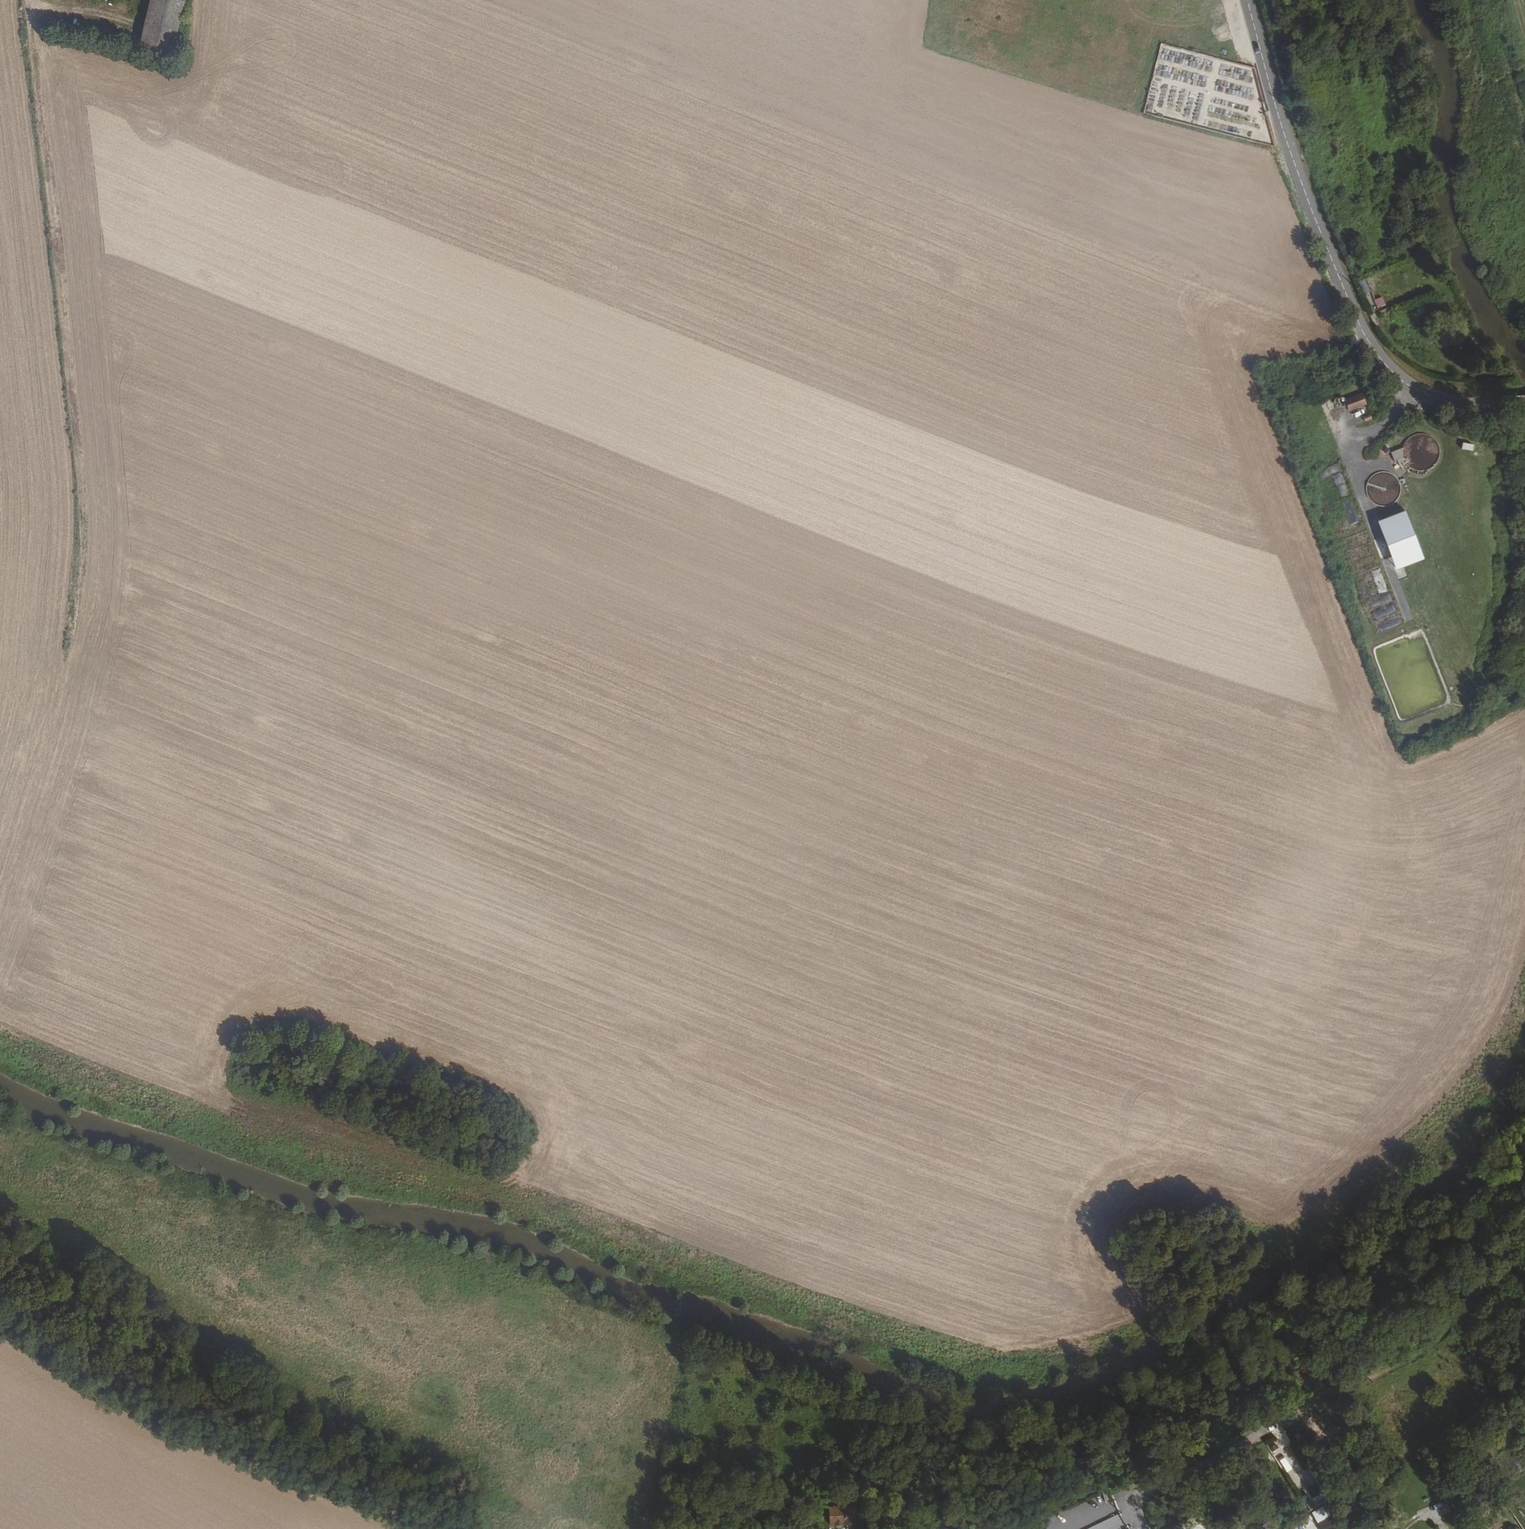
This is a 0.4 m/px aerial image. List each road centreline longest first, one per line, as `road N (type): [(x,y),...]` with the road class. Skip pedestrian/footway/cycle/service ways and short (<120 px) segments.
road 1 (tertiary): [(1247,0),(1305,192),(1373,362),(1411,393),(1440,405),(1524,401)]
road 2 (track): [(1297,1417),(1407,1365),(1524,1269)]
road 3 (residential): [(1150,1528),(1137,1507),(1297,1417)]

